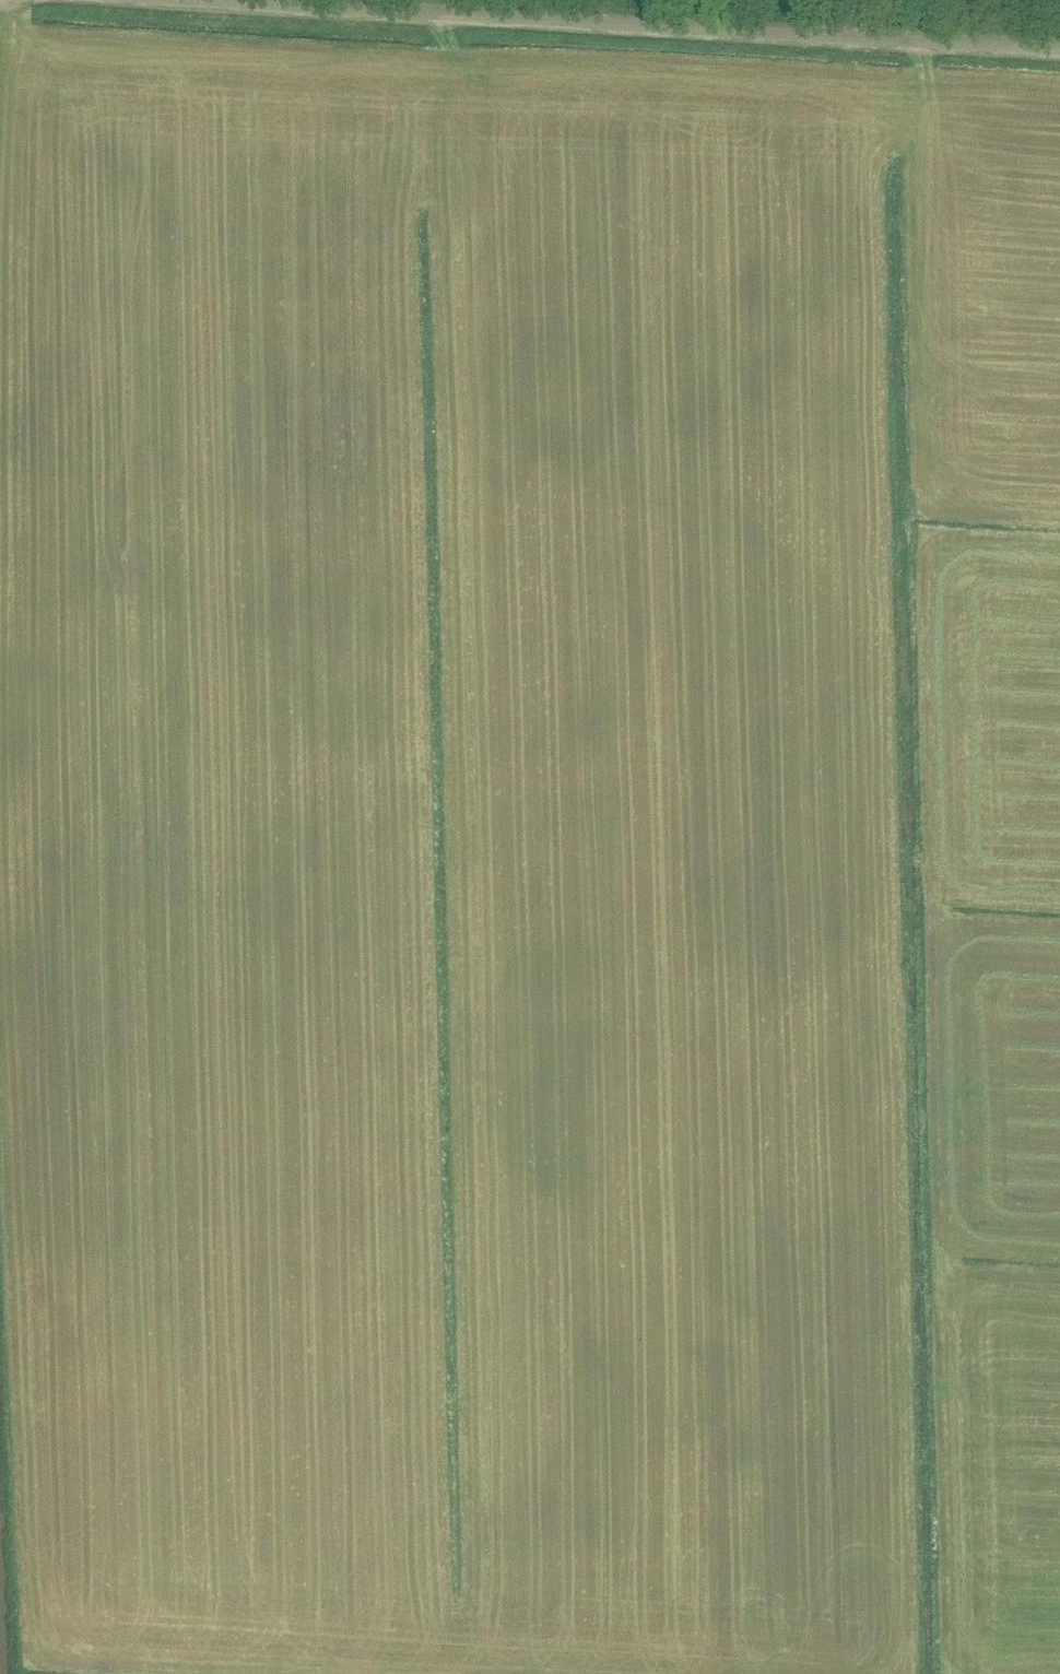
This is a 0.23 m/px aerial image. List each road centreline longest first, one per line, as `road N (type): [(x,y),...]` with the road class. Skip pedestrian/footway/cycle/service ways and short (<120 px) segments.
road 1 (unclassified): [(1059,51),(217,0)]

